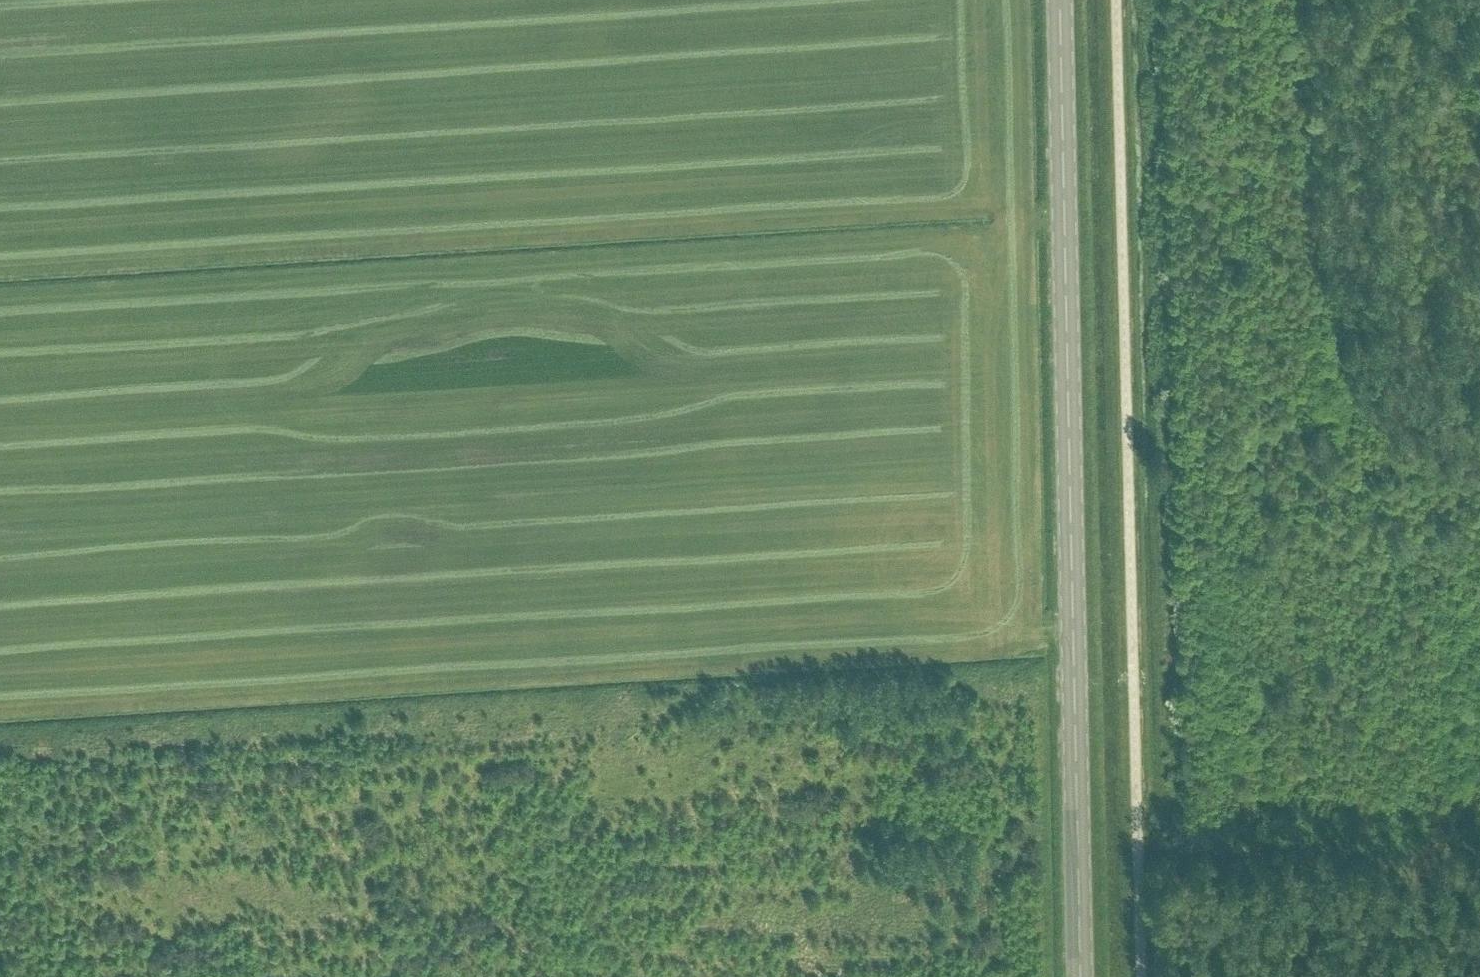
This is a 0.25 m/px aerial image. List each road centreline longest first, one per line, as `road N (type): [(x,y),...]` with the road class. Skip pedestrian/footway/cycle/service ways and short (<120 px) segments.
road 1 (primary): [(1081,976),(1061,0)]

